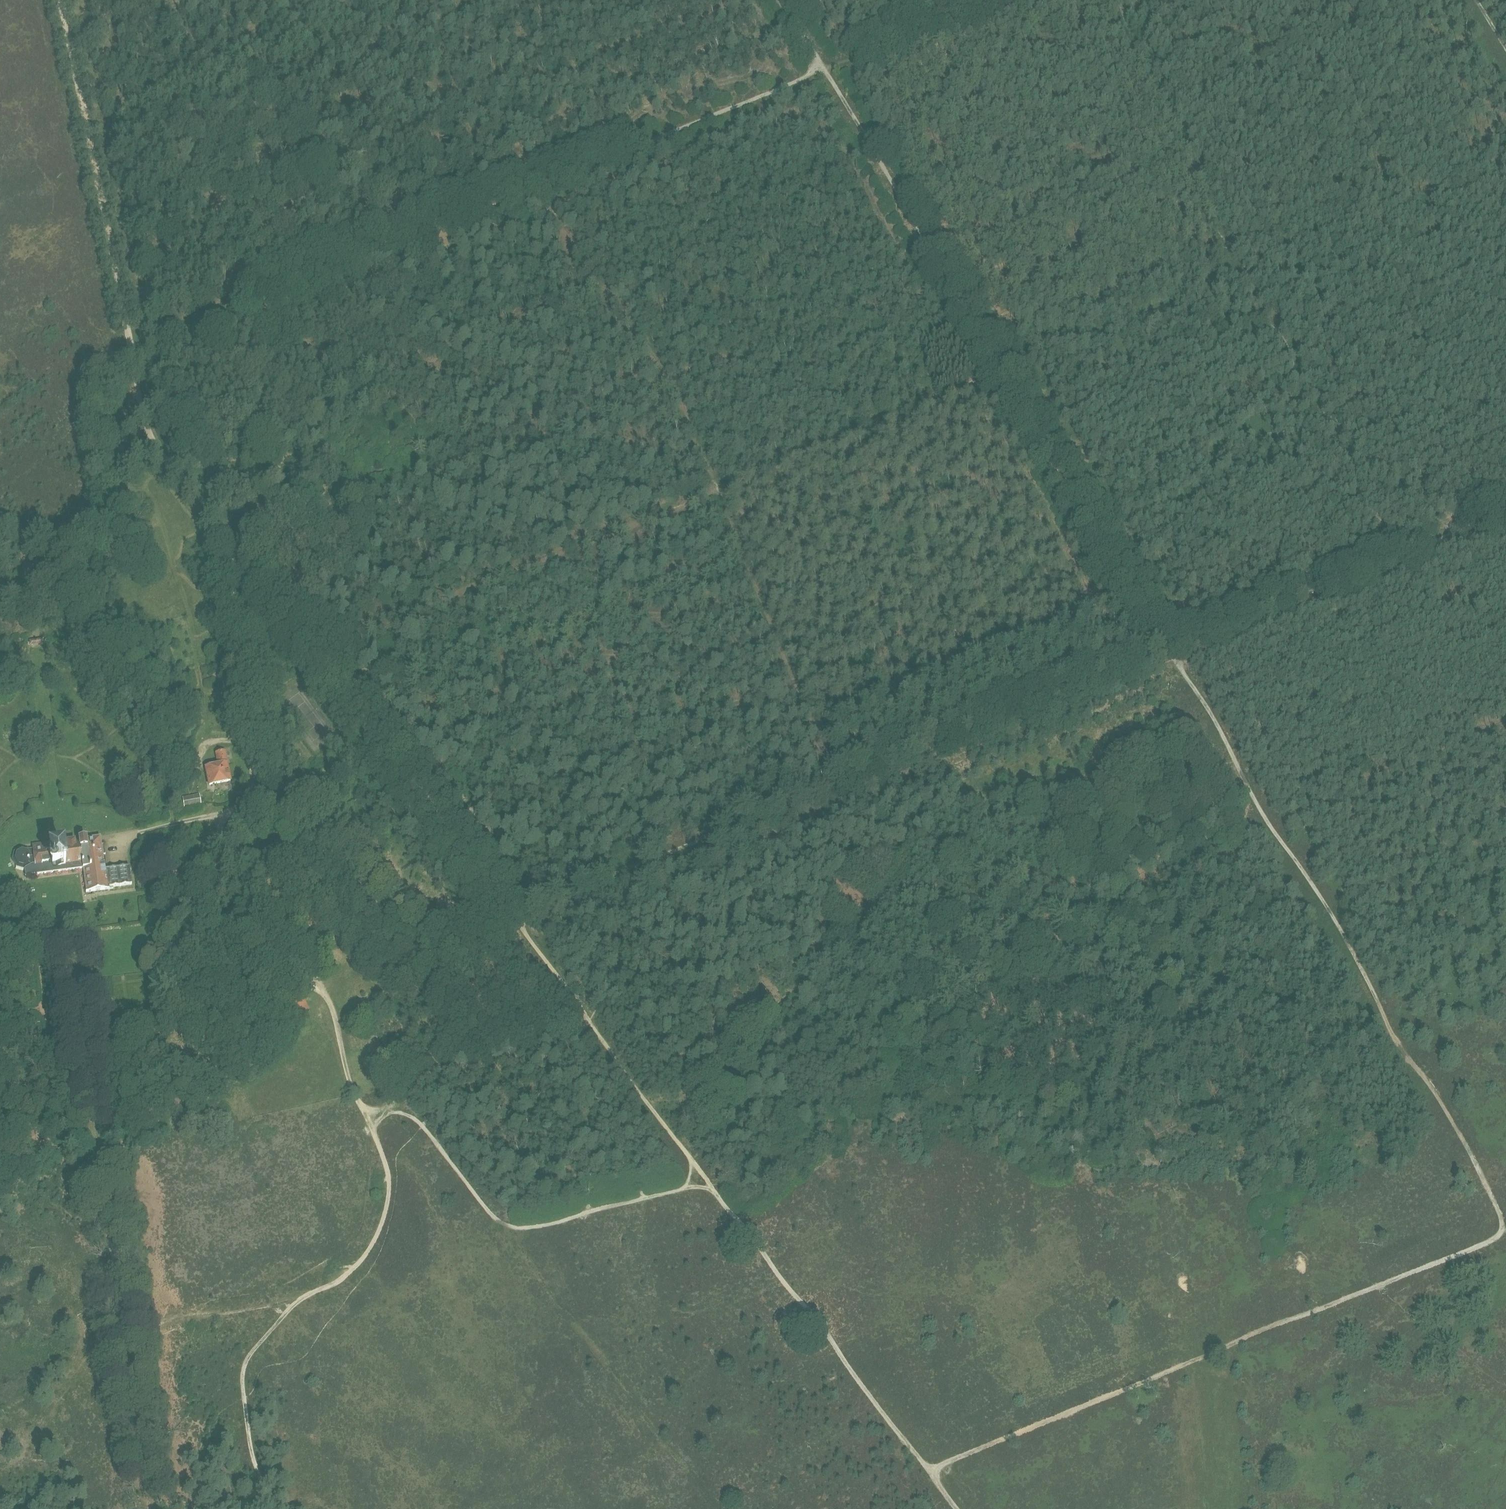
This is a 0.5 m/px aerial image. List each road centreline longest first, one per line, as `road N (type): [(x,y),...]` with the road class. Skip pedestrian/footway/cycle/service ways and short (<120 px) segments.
road 1 (track): [(825,68),(1164,649),(1358,951),(1411,1067),(1443,1103),(1505,1216),(1497,1237),(928,1470)]
road 2 (track): [(514,917),(1505,513)]
road 3 (track): [(132,353),(825,68)]
road 4 (track): [(1006,381),(320,651)]
road 5 (track): [(535,187),(684,408),(835,783)]
road 6 (track): [(514,917),(320,651),(236,555)]
road 7 (track): [(132,353),(113,369),(97,416),(98,532),(52,588),(37,627),(47,755)]
road 8 (track): [(928,1470),(689,1156)]
road 9 (track): [(684,1187),(511,1226),(487,1211),(419,1121),(391,1107)]
road 10 (track): [(362,1106),(328,999),(218,844),(224,813)]
road 11 (track): [(514,917),(455,940),(423,938),(397,922),(312,826),(283,811),(240,808)]
road 12 (track): [(273,1508),(252,1459),(241,1368),(301,1297)]
road 13 (track): [(93,1115),(121,1336)]
road 14 (track): [(301,1297),(353,1268),(380,1229),(389,1181),(373,1128)]
road 15 (track): [(123,1357),(138,1337),(169,1322),(301,1297)]
road 16 (track): [(825,68),(993,0)]
road 17 (track): [(245,891),(220,942),(229,964),(282,989),(314,980)]
road 18 (track): [(689,1156),(594,1027)]
road 19 (track): [(147,1508),(123,1357)]
road 20 (track): [(220,821),(201,844),(196,871),(220,942)]
road 21 (track): [(470,1059),(594,1027)]
road 22 (track): [(589,1019),(514,917)]
road 23 (track): [(373,1128),(424,1076),(470,1059)]

